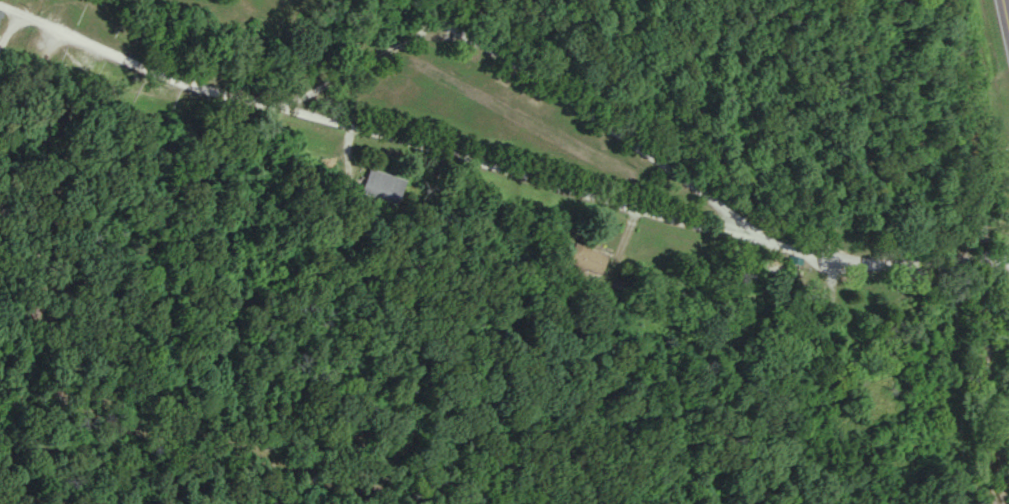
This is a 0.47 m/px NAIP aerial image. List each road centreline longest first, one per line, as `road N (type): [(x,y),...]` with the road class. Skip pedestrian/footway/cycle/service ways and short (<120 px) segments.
road 1 (residential): [(1008,254),(810,257),(746,231),(280,112),(0,16)]
road 2 (residential): [(746,231),(574,108),(428,28),(396,0)]
road 3 (residential): [(280,112),(428,28)]

